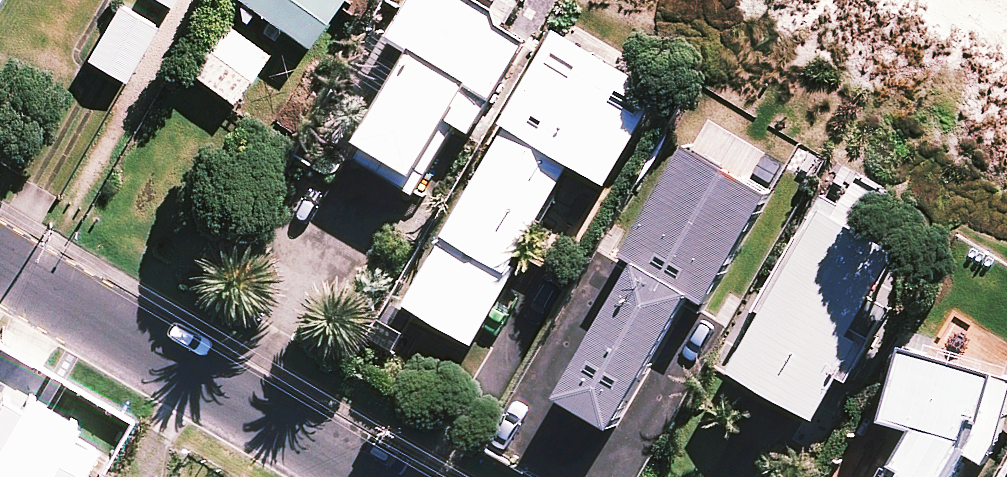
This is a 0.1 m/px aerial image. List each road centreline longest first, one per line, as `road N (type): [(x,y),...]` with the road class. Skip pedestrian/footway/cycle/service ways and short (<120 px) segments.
road 1 (residential): [(0,266),(364,476)]

